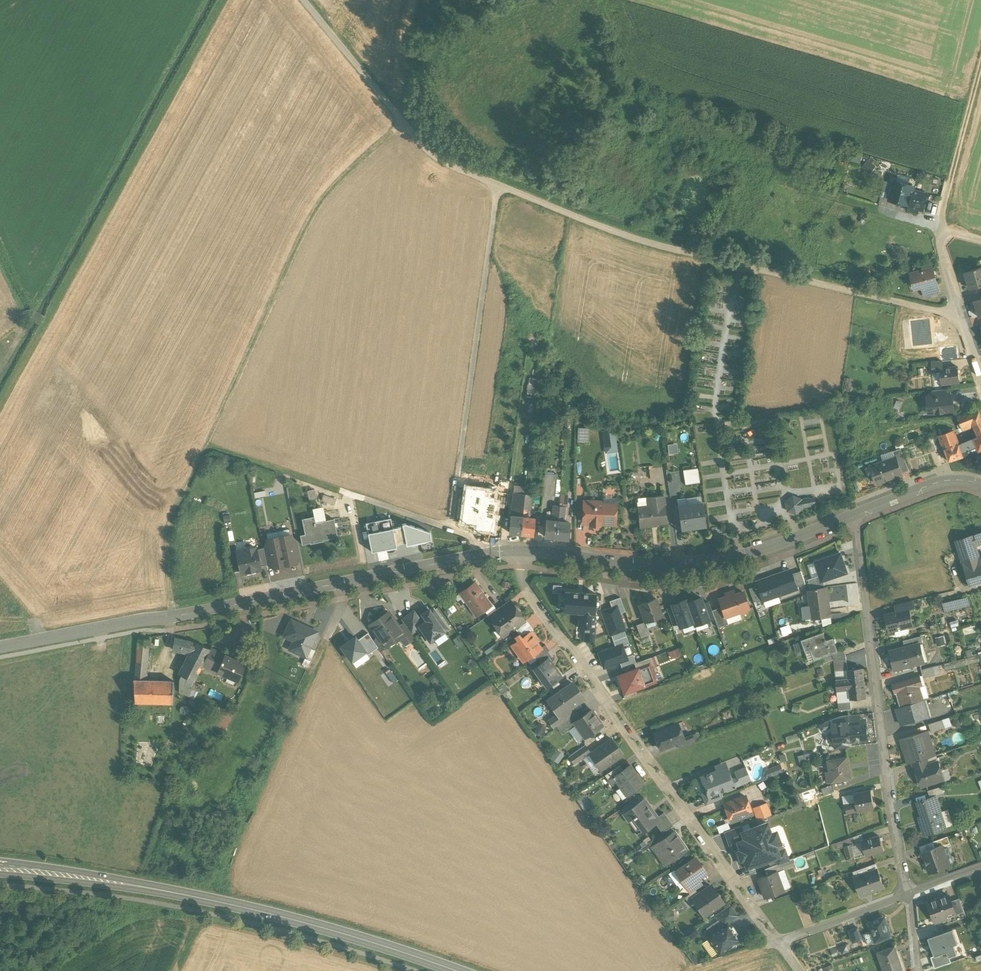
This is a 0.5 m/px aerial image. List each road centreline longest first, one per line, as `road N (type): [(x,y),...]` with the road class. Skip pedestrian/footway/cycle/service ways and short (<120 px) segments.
road 1 (track): [(406,126),(312,208),(170,528),(172,617)]
road 2 (residential): [(520,550),(0,648)]
road 3 (track): [(502,190),(632,241),(960,316)]
road 4 (residential): [(520,550),(519,577),(778,943)]
road 5 (primary): [(456,970),(145,885),(0,866)]
road 6 (track): [(589,0),(638,100),(680,143),(816,198),(936,227)]
road 7 (residential): [(855,515),(902,896)]
road 8 (residential): [(855,515),(739,559),(674,568),(520,550)]
road 9 (track): [(450,529),(502,190)]
road 10 (track): [(502,190),(428,153),(303,0)]
road 11 (residential): [(937,224),(980,375)]
road 12 (track): [(980,79),(937,224)]
road 13 (track): [(207,442),(339,490)]
road 14 (residential): [(902,896),(778,943)]
road 15 (residential): [(980,485),(941,483),(855,515)]

